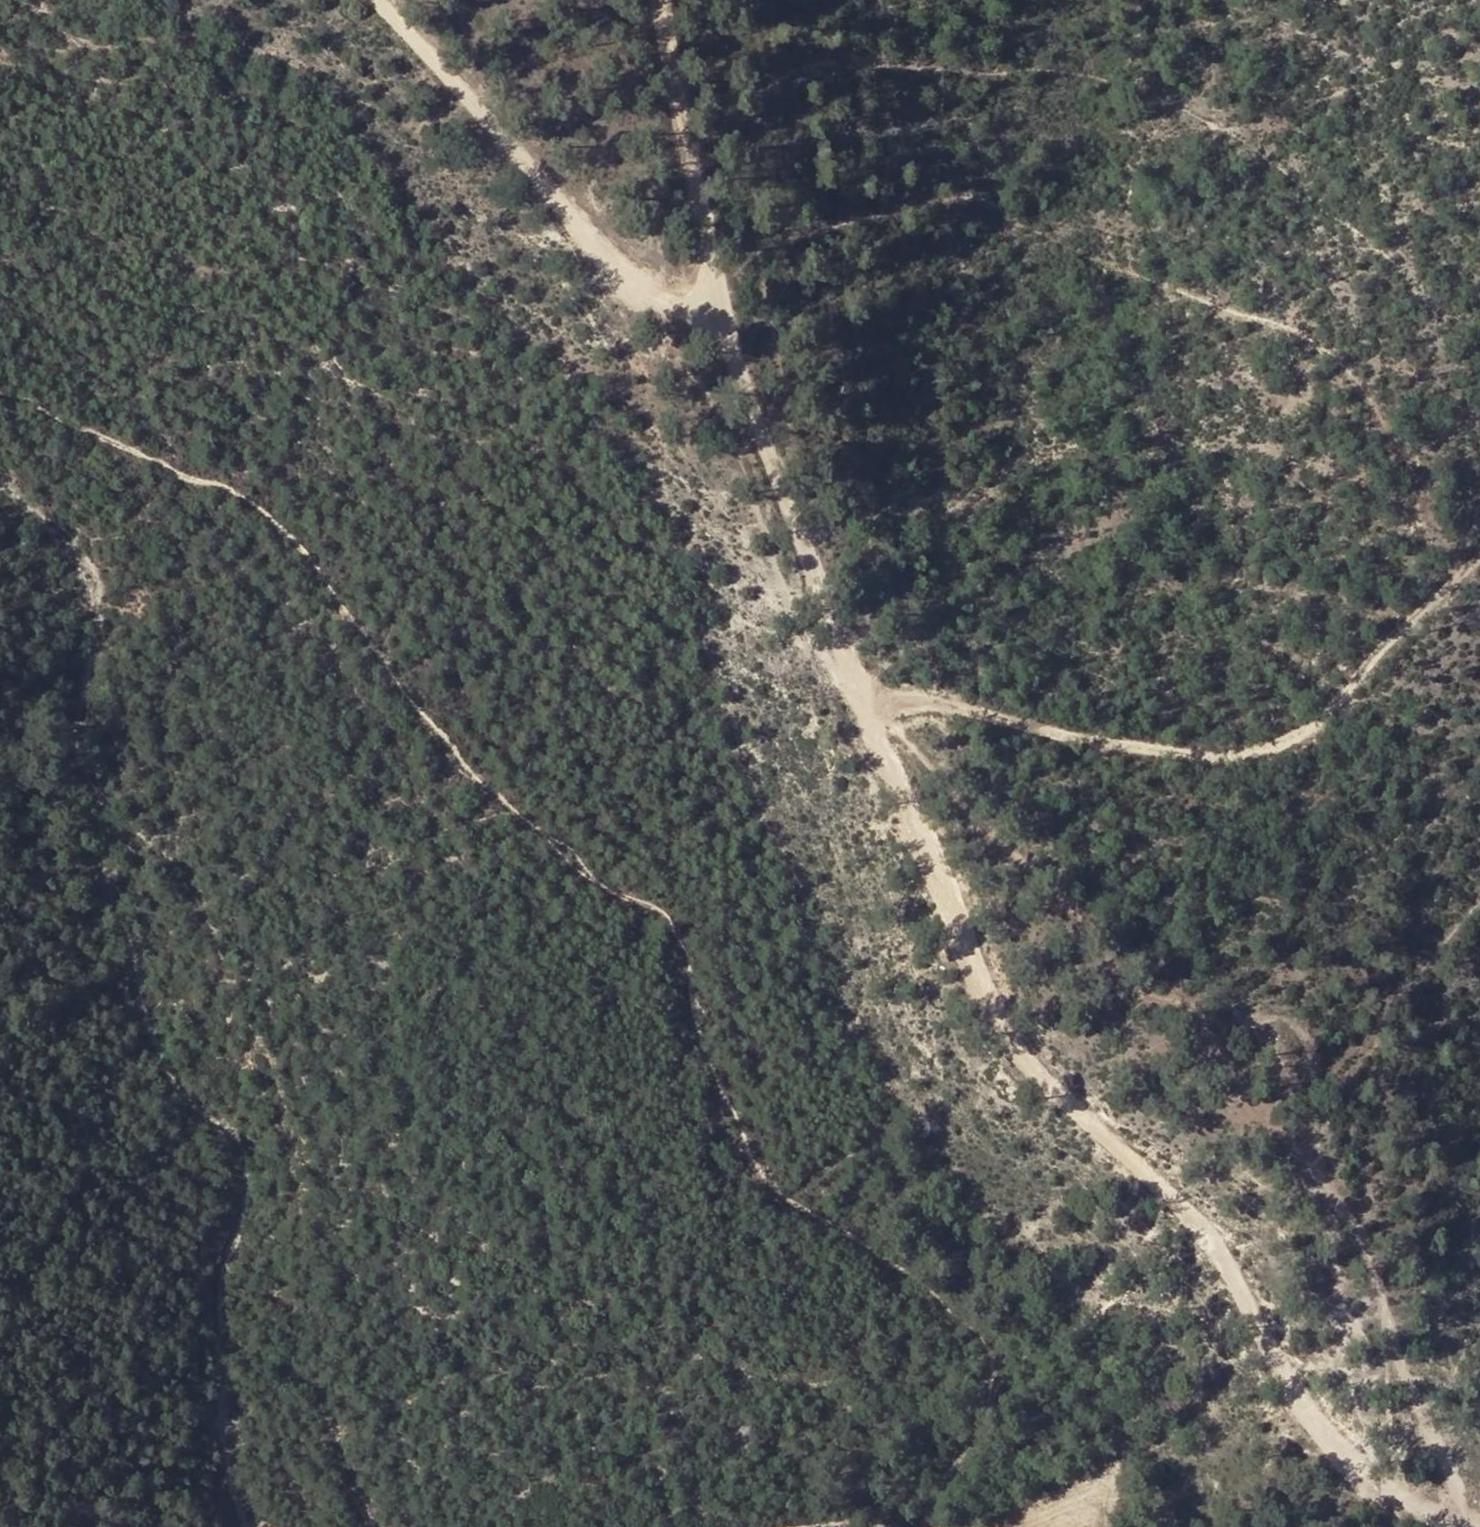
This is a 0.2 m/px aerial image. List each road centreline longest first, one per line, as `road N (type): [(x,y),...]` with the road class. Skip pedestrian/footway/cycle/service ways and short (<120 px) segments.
road 1 (track): [(1431,1526),(1342,1460),(1191,1216),(1079,1114),(1002,1019),(877,743),(714,294),(661,0)]
road 2 (unclassified): [(375,0),(618,275),(660,303),(714,294)]

